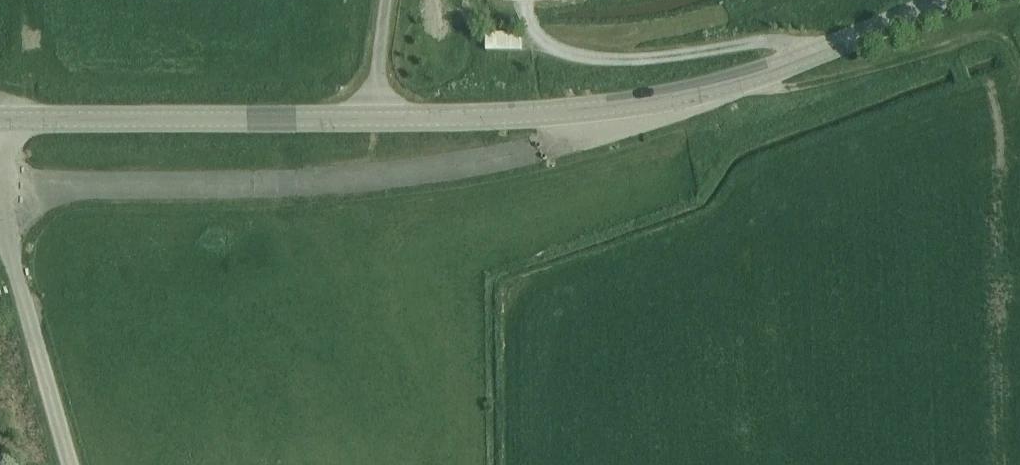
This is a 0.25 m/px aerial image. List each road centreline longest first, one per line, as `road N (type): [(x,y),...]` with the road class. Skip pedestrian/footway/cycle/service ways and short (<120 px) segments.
road 1 (secondary): [(0,119),(591,108),(772,69),(951,0)]
road 2 (track): [(708,87),(733,97),(995,45),(1007,44),(1018,60)]

